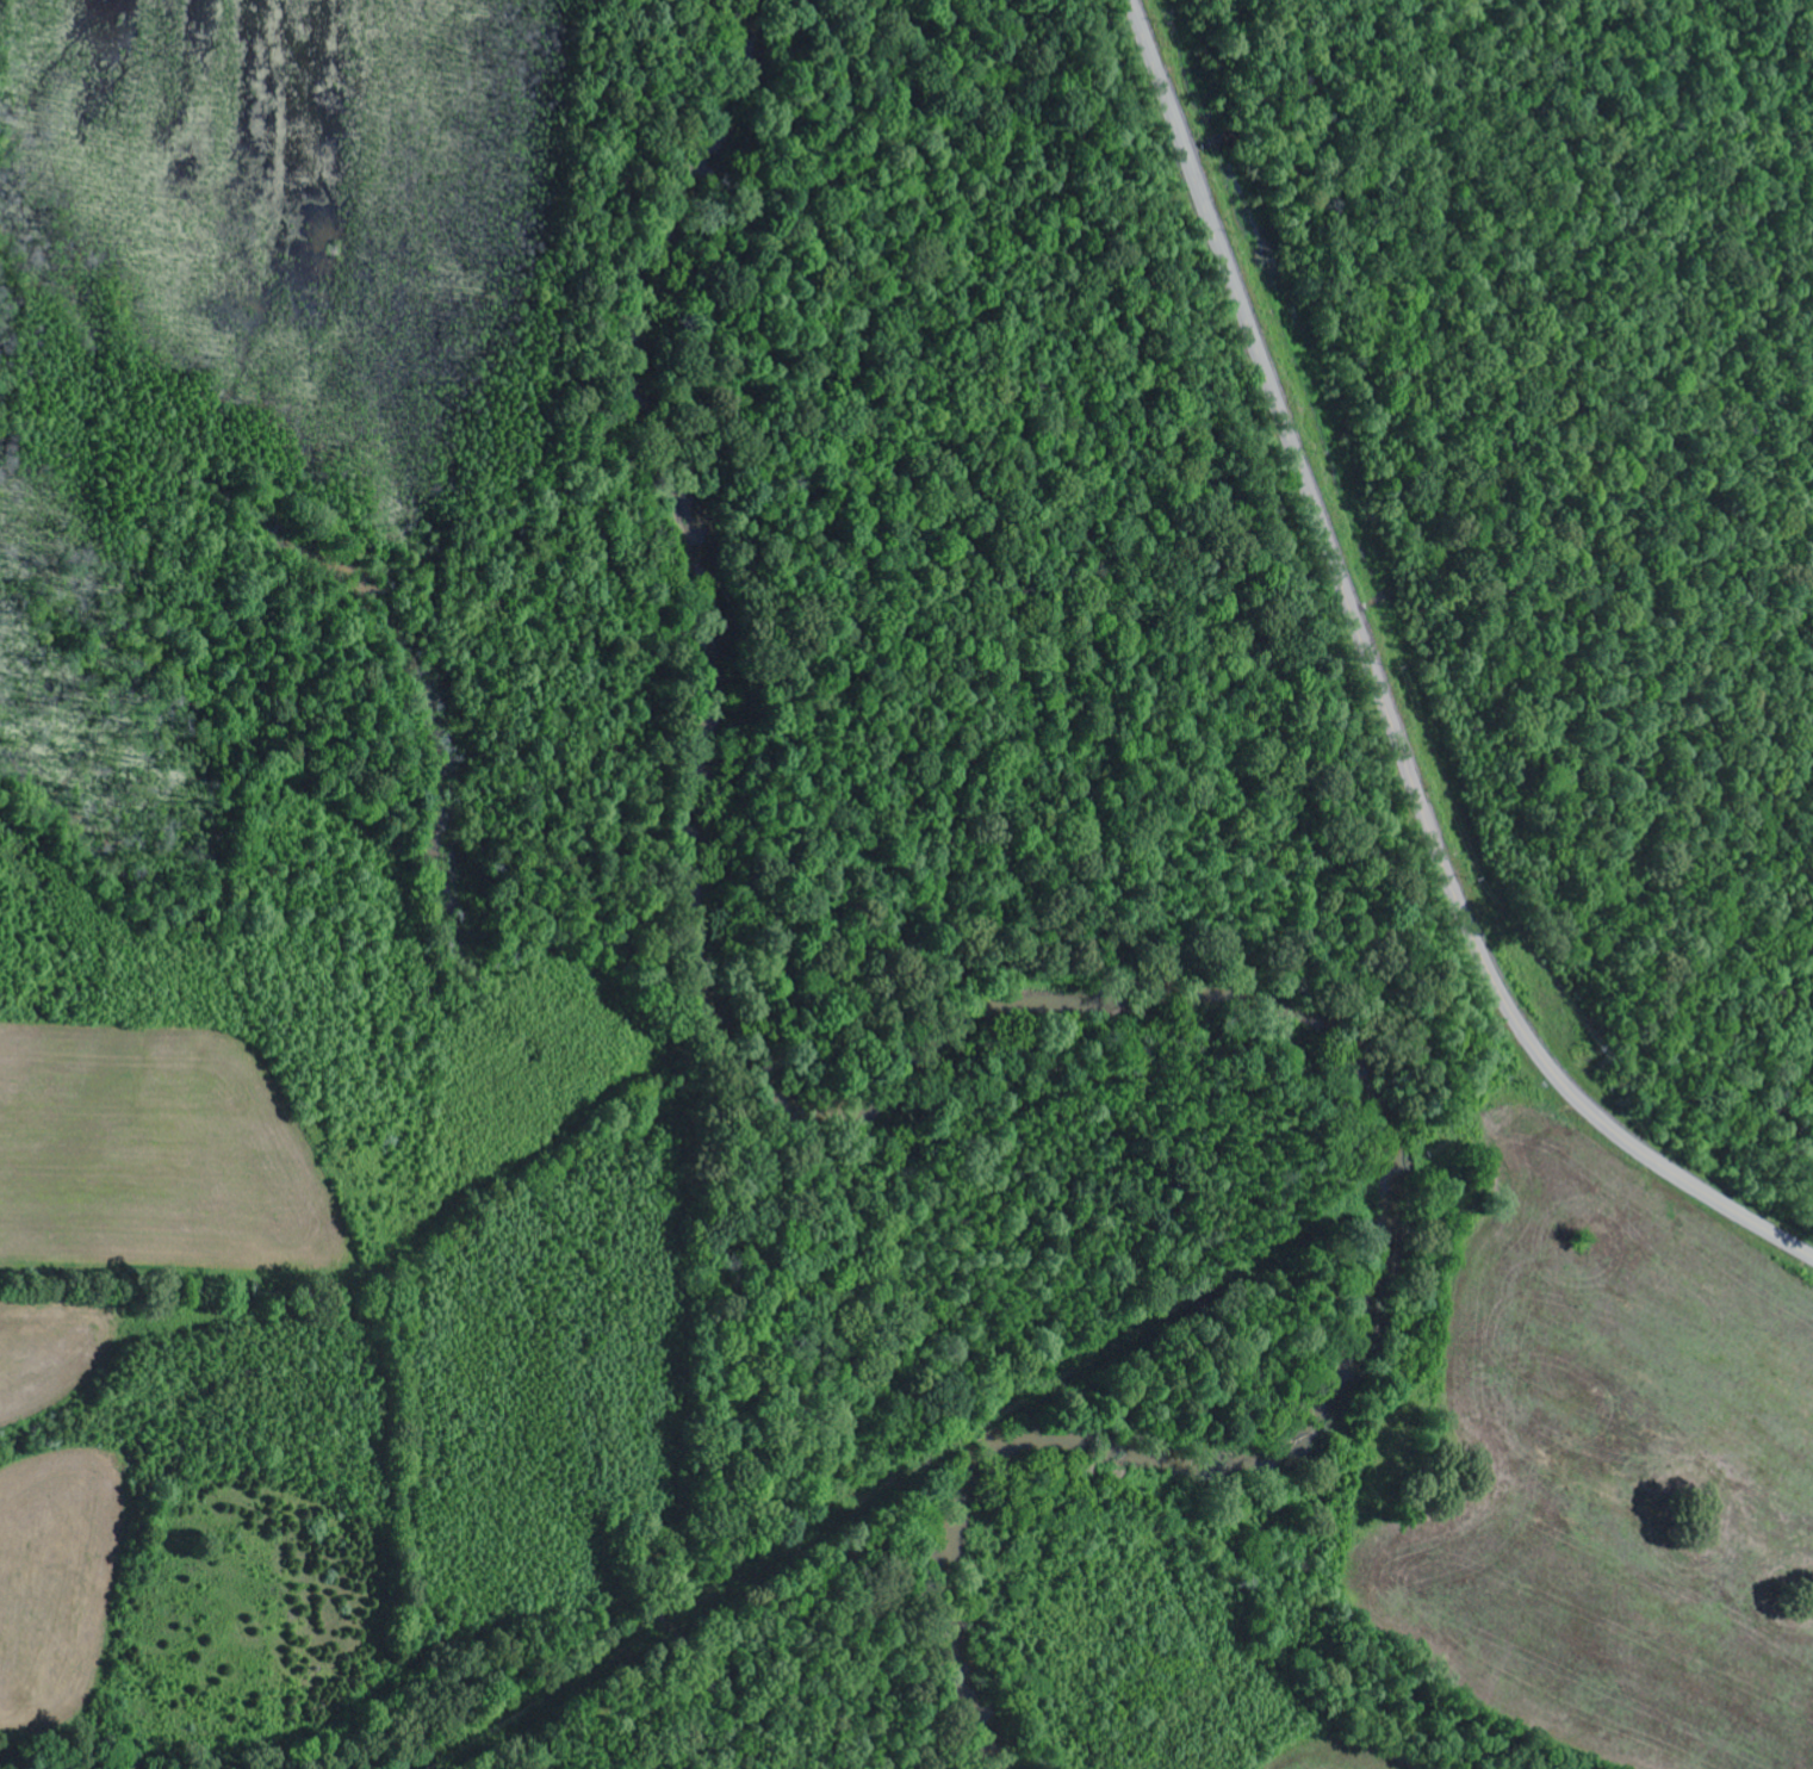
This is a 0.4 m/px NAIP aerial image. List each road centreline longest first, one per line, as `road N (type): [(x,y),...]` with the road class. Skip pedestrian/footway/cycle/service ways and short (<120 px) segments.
road 1 (secondary): [(1812,1256),(1613,1129),(1540,1051),(1511,1007),(1429,830),(1132,0)]

